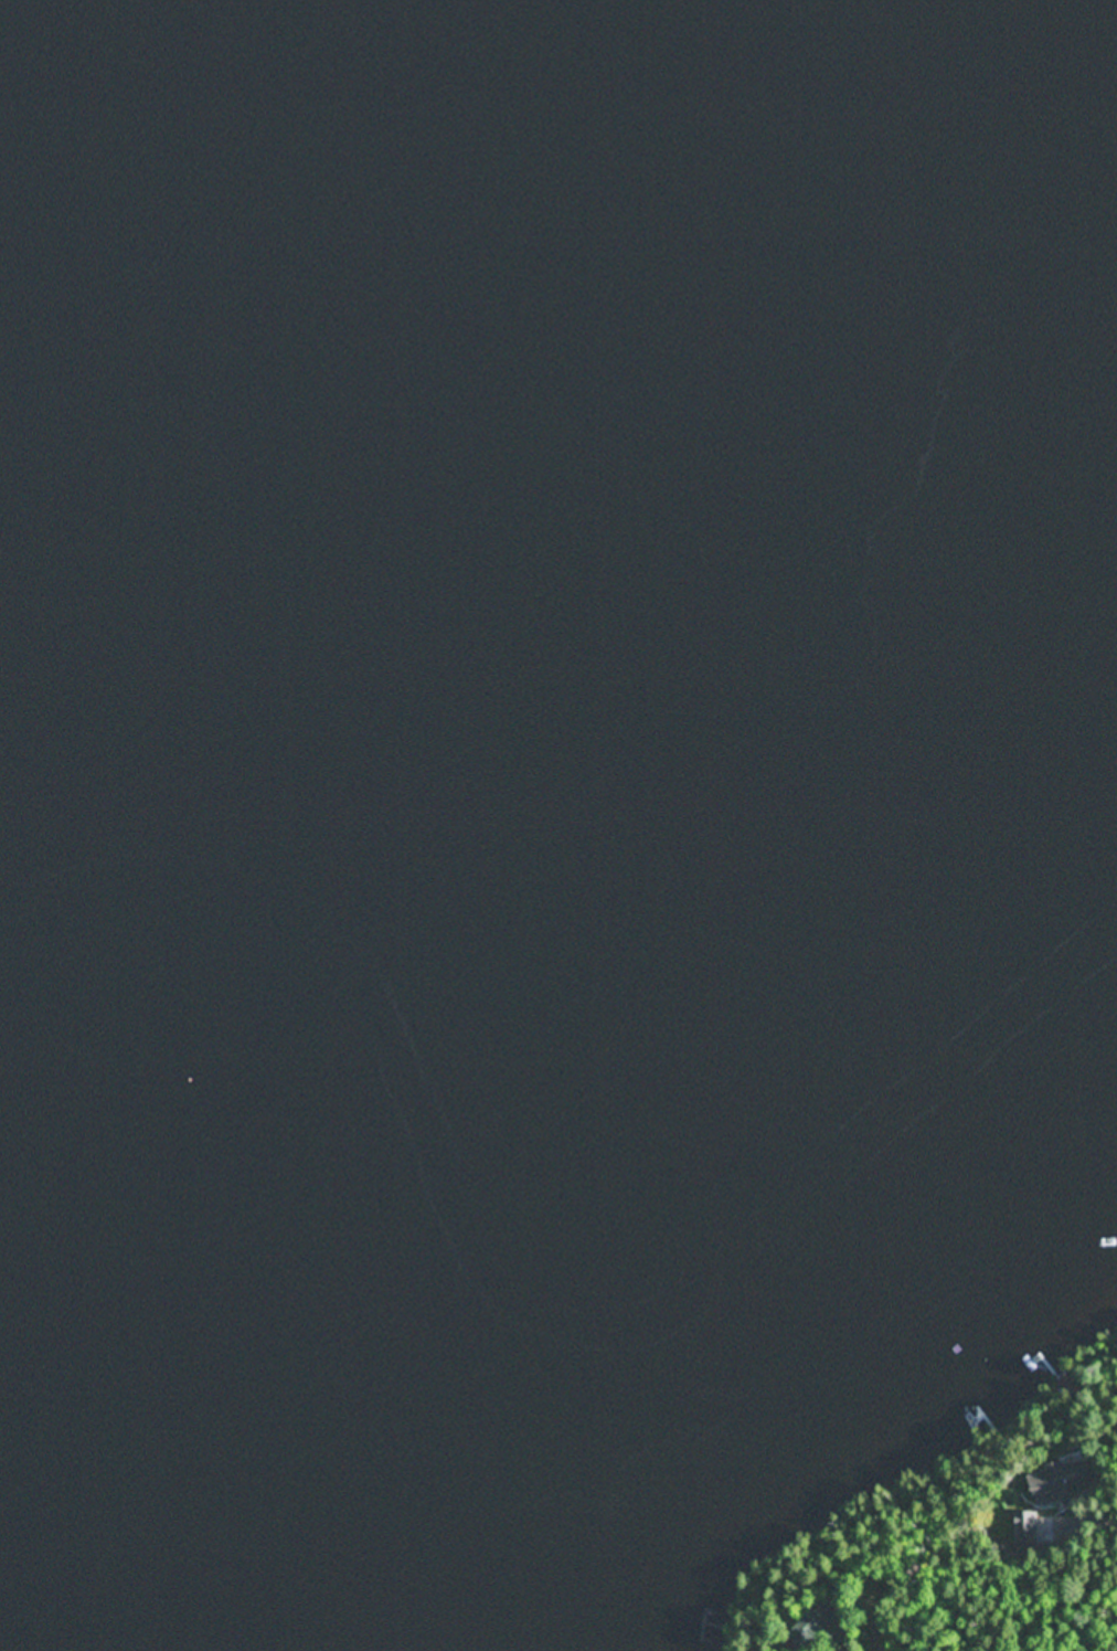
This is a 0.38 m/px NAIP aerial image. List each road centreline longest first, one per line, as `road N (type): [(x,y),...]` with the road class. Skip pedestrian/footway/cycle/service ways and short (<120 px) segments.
road 1 (residential): [(1116,1499),(1088,1503),(998,1545)]

